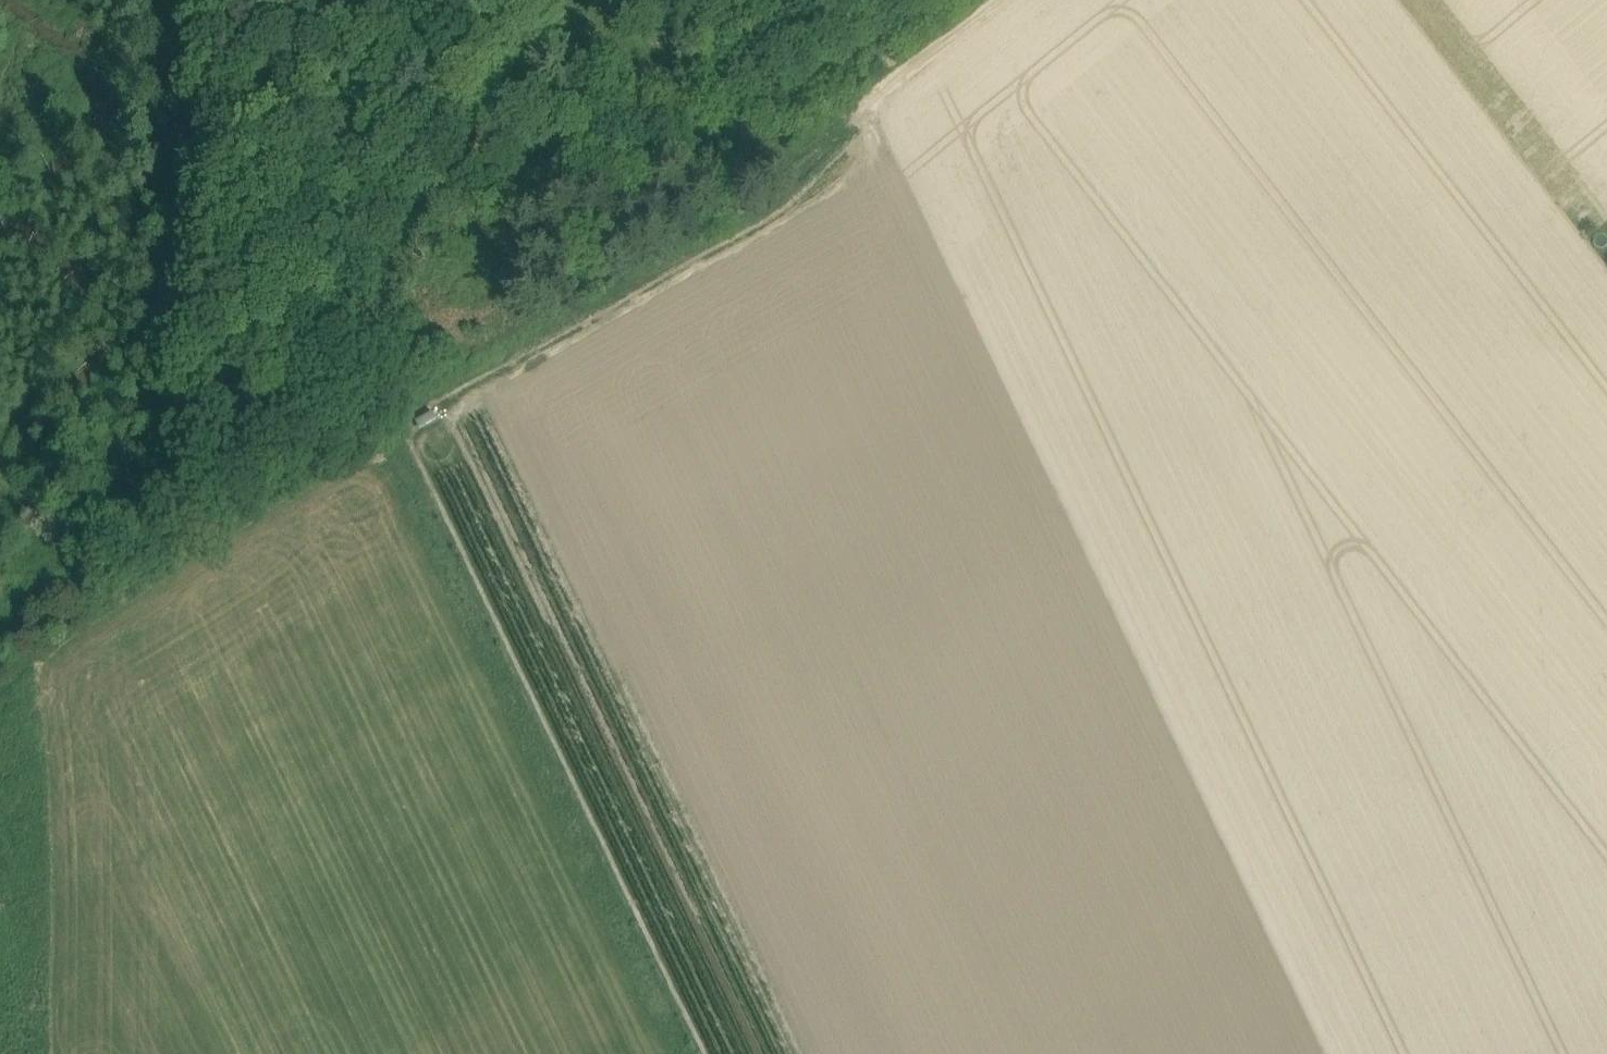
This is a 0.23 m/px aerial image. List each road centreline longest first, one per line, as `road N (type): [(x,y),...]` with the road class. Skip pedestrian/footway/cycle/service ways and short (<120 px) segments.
road 1 (track): [(1006,0),(843,125),(700,165),(464,122),(411,0)]

